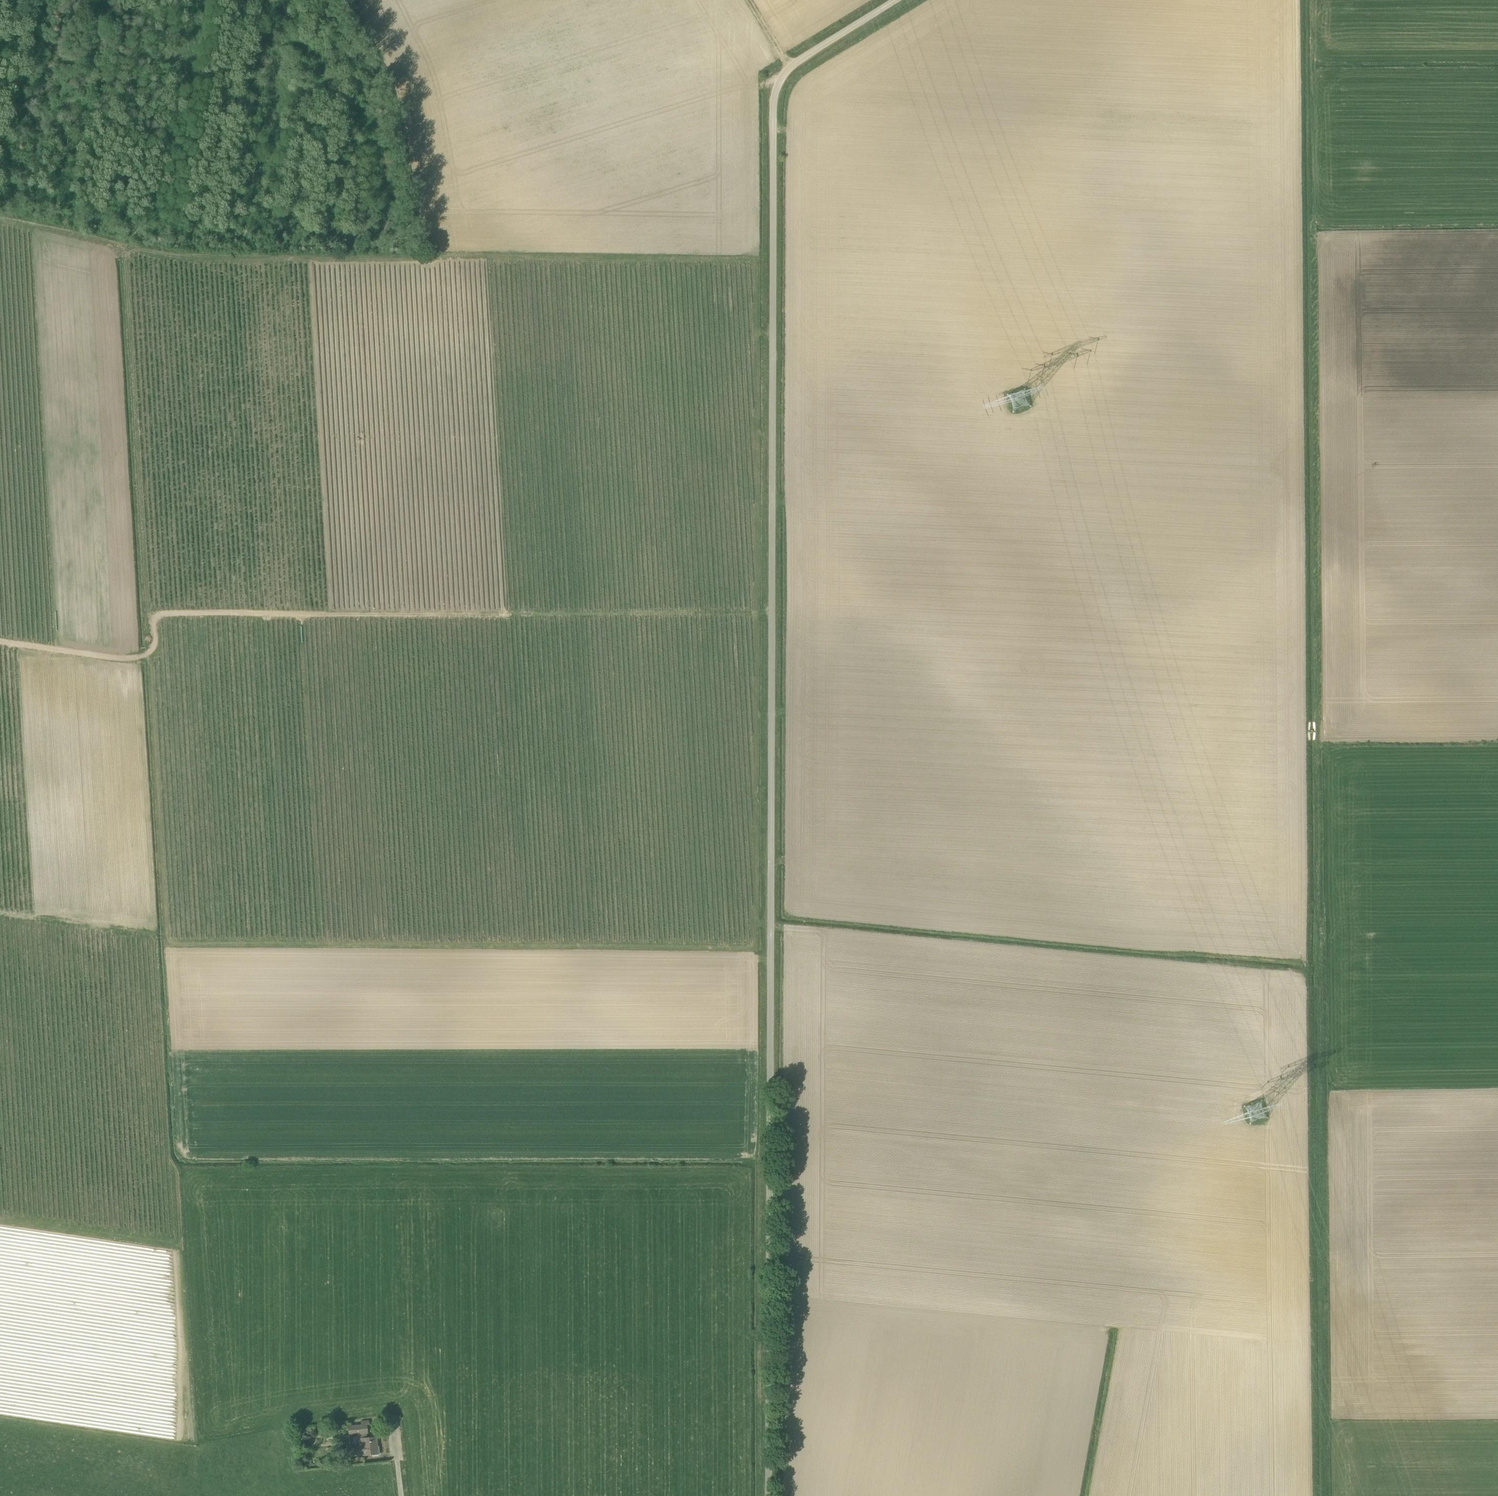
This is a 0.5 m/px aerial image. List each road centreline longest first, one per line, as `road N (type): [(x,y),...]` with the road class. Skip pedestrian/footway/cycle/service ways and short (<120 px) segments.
road 1 (unclassified): [(770,1495),(775,92),(793,66),(897,0)]
road 2 (track): [(150,655),(126,252),(0,222)]

